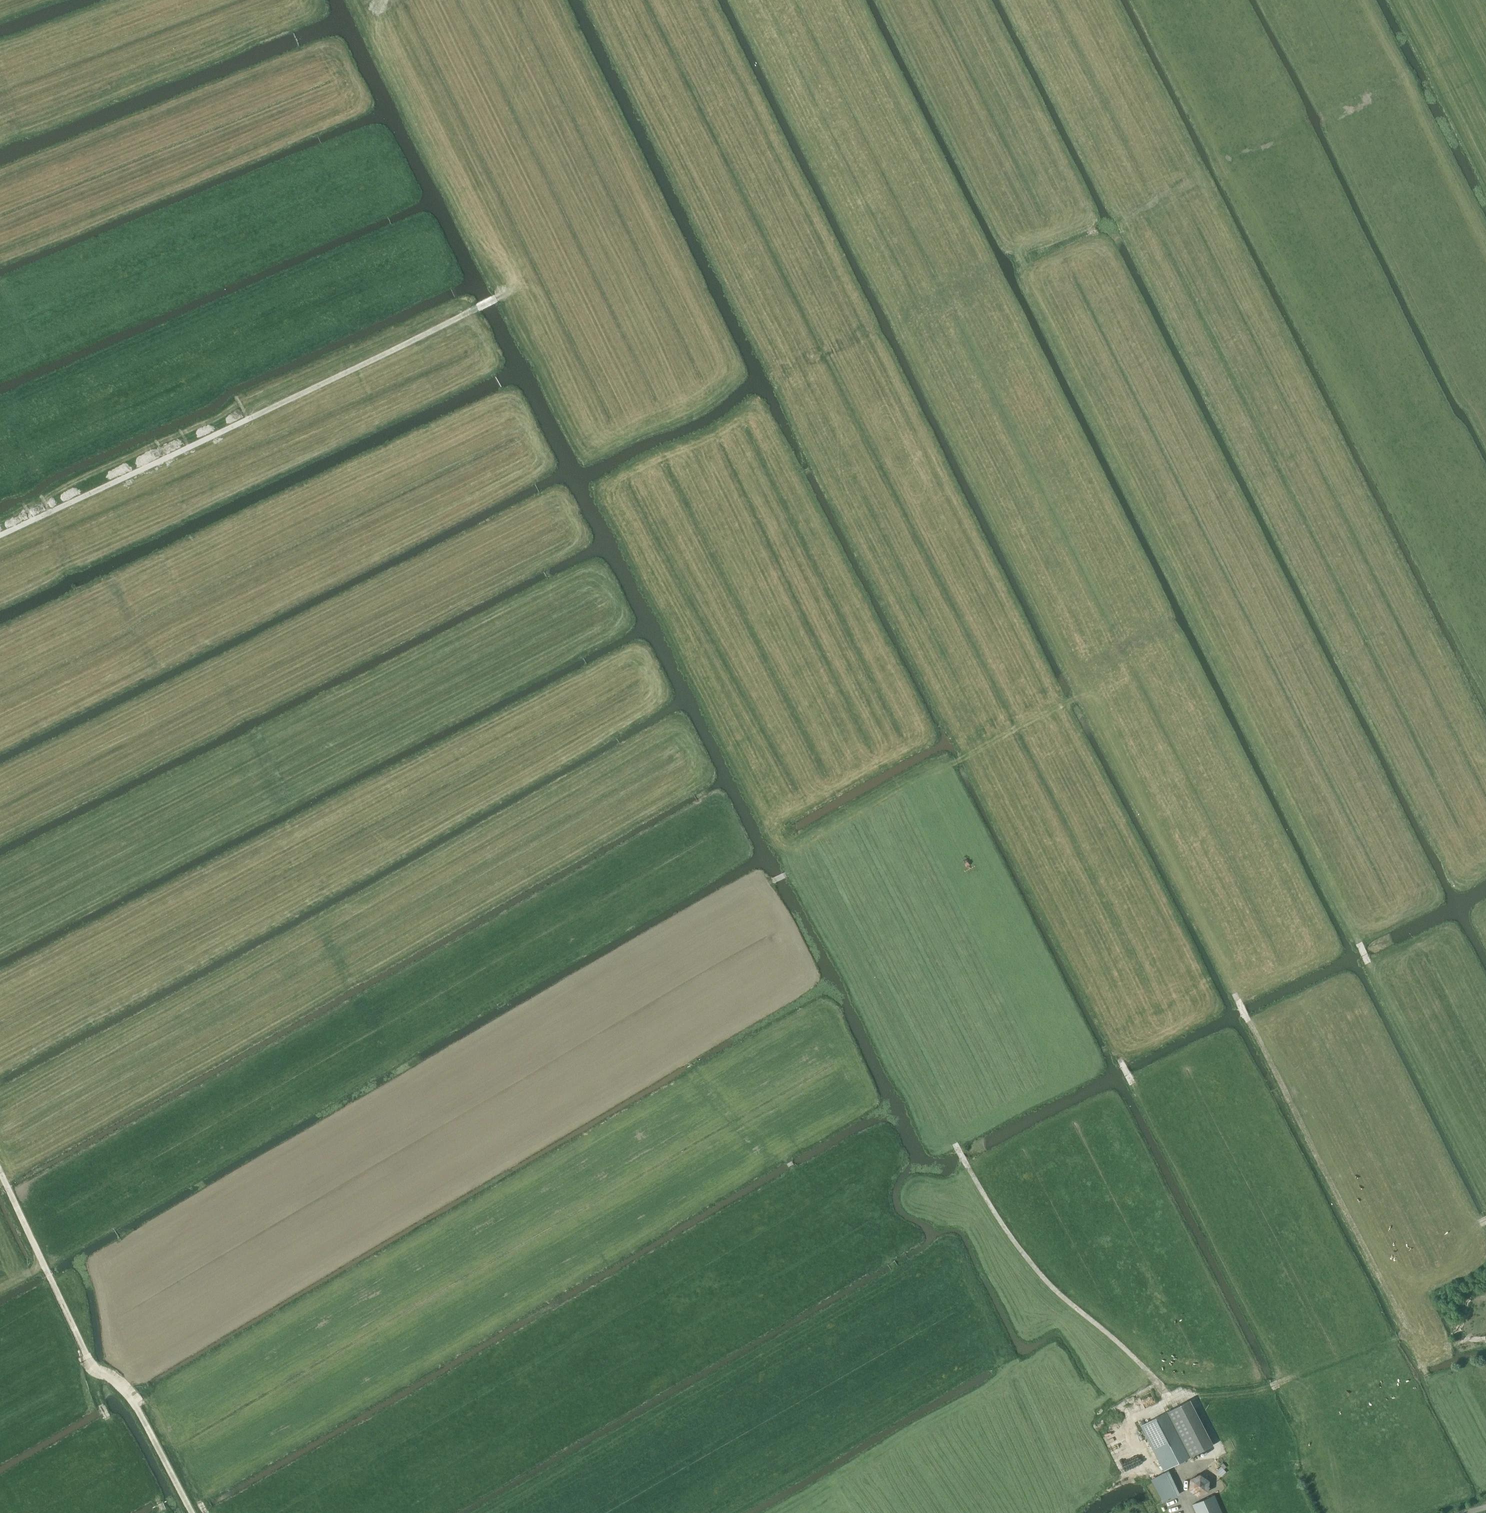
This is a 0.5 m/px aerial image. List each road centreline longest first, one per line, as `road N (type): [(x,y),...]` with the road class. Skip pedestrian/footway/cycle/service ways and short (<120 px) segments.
road 1 (track): [(518,288),(0,534)]
road 2 (track): [(0,1171),(92,1368),(127,1390),(190,1512)]

